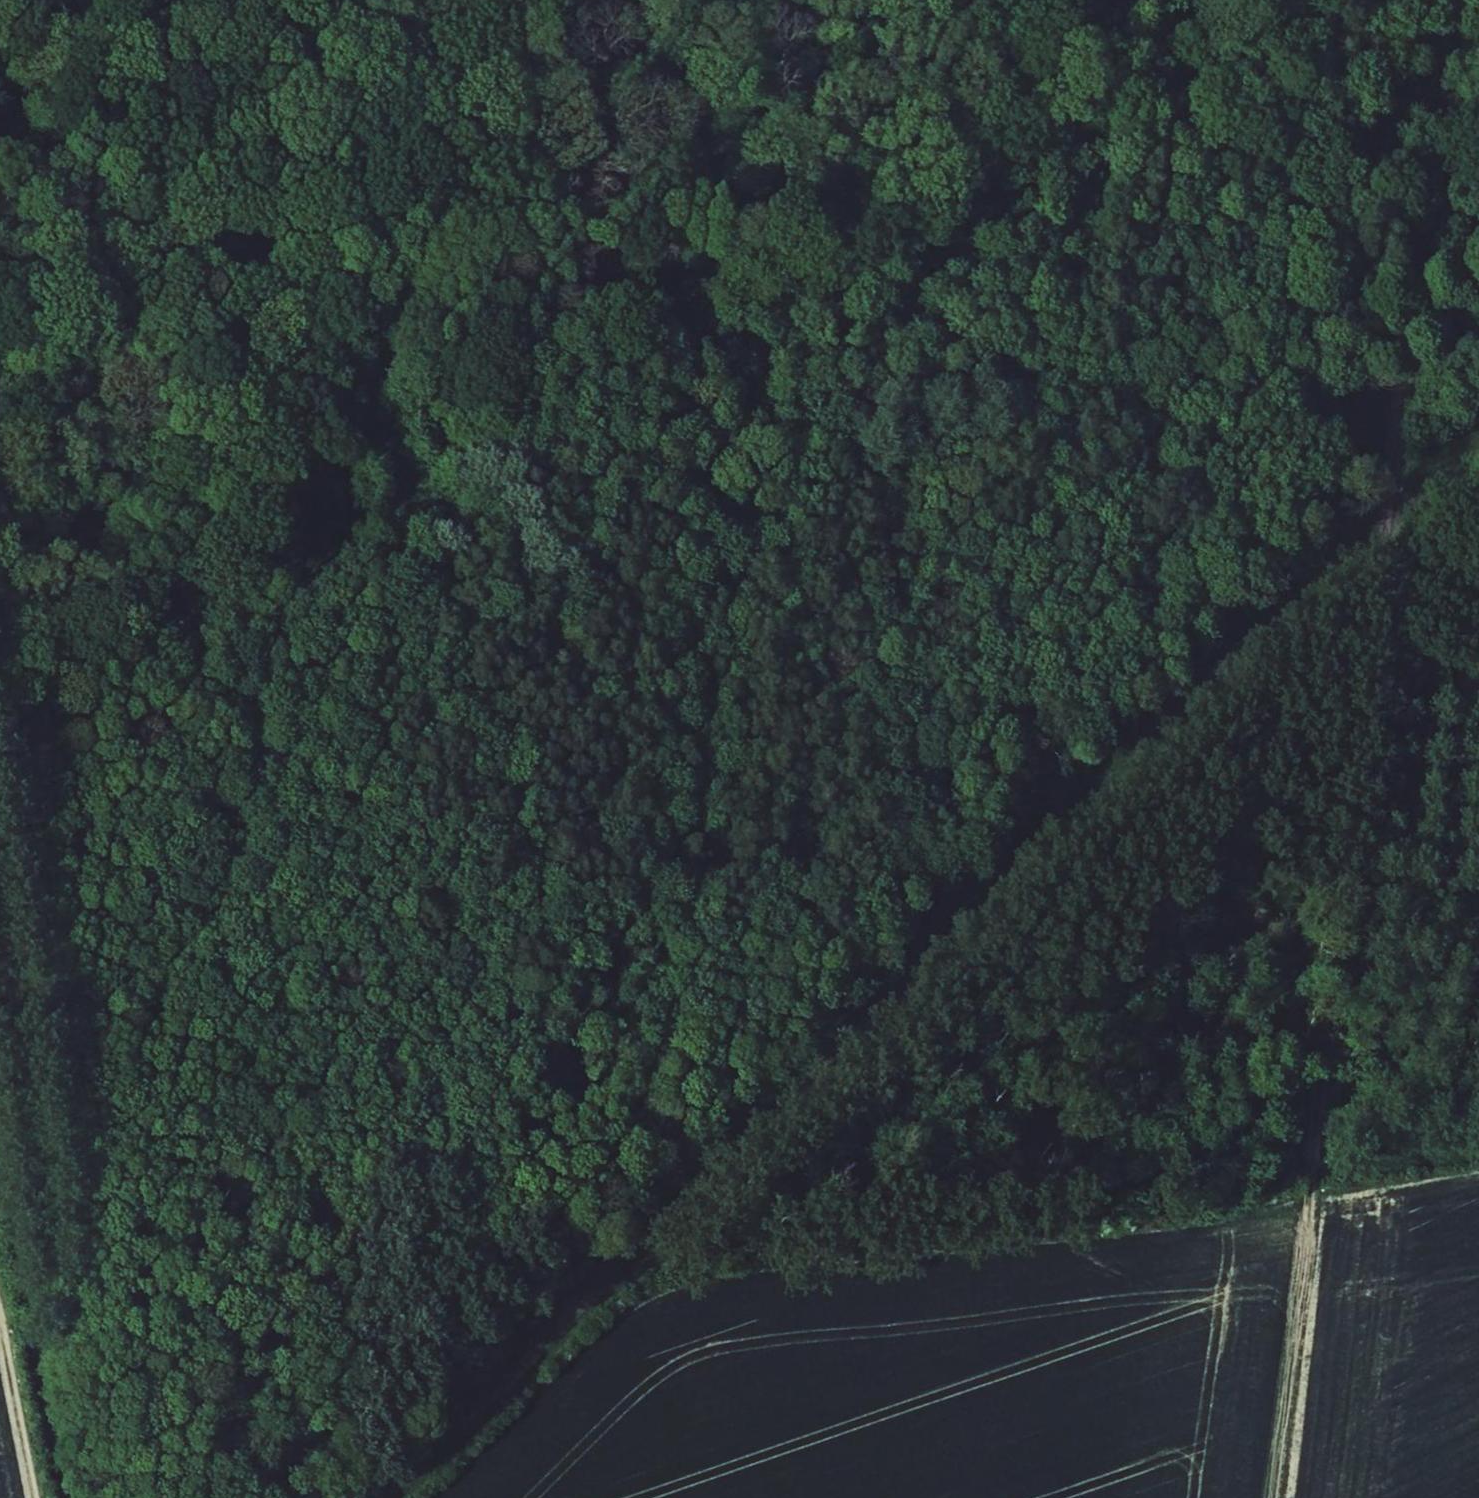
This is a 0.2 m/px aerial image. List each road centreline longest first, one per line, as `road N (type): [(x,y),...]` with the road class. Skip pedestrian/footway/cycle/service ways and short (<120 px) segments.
road 1 (track): [(1283,1497),(1320,1229)]
road 2 (track): [(34,1497),(0,1329)]

